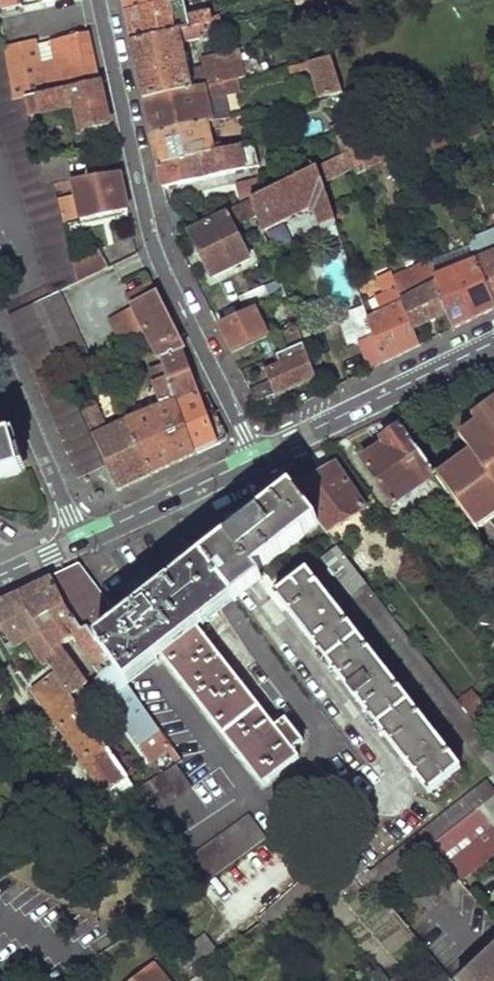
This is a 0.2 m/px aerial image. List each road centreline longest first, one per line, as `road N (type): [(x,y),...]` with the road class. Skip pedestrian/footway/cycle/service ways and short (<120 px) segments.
road 1 (residential): [(103,0),(153,247),(256,457)]
road 2 (tertiary): [(256,457),(493,342)]
road 3 (tertiary): [(79,544),(256,457)]
road 4 (residential): [(79,544),(25,419)]

